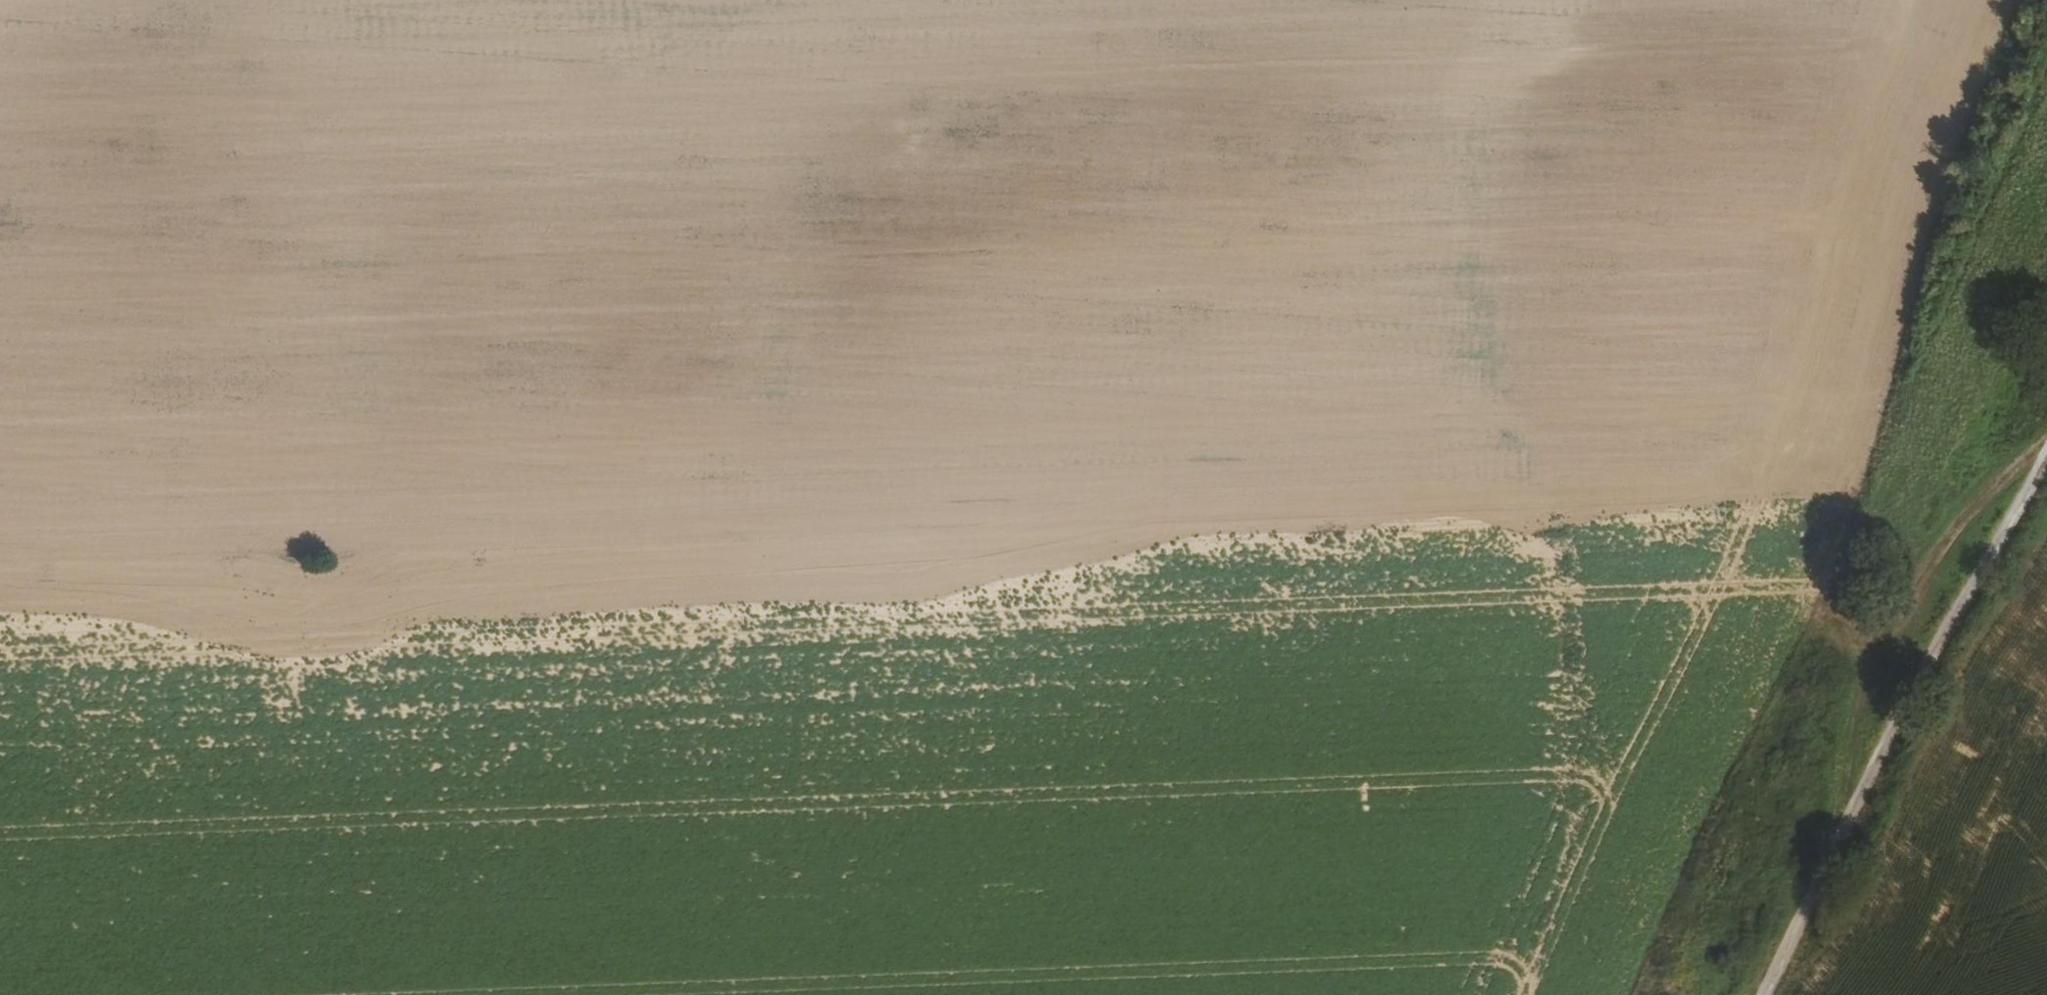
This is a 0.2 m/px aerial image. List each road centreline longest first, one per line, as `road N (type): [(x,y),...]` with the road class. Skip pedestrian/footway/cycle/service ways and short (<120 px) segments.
road 1 (track): [(2046,471),(1915,714),(1781,994)]

